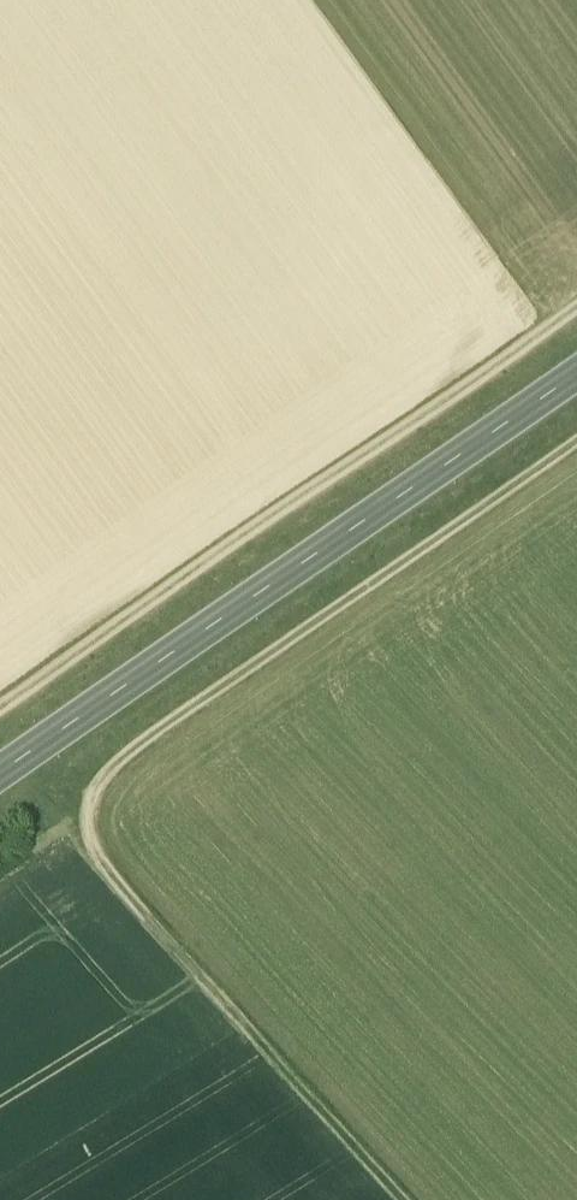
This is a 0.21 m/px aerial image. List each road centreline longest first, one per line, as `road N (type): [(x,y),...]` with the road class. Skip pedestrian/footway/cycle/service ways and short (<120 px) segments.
road 1 (track): [(576,474),(160,761),(108,809),(100,838),(110,885),(135,916),(396,1199)]
road 2 (primary): [(576,407),(0,811)]
road 3 (track): [(0,742),(576,341)]

